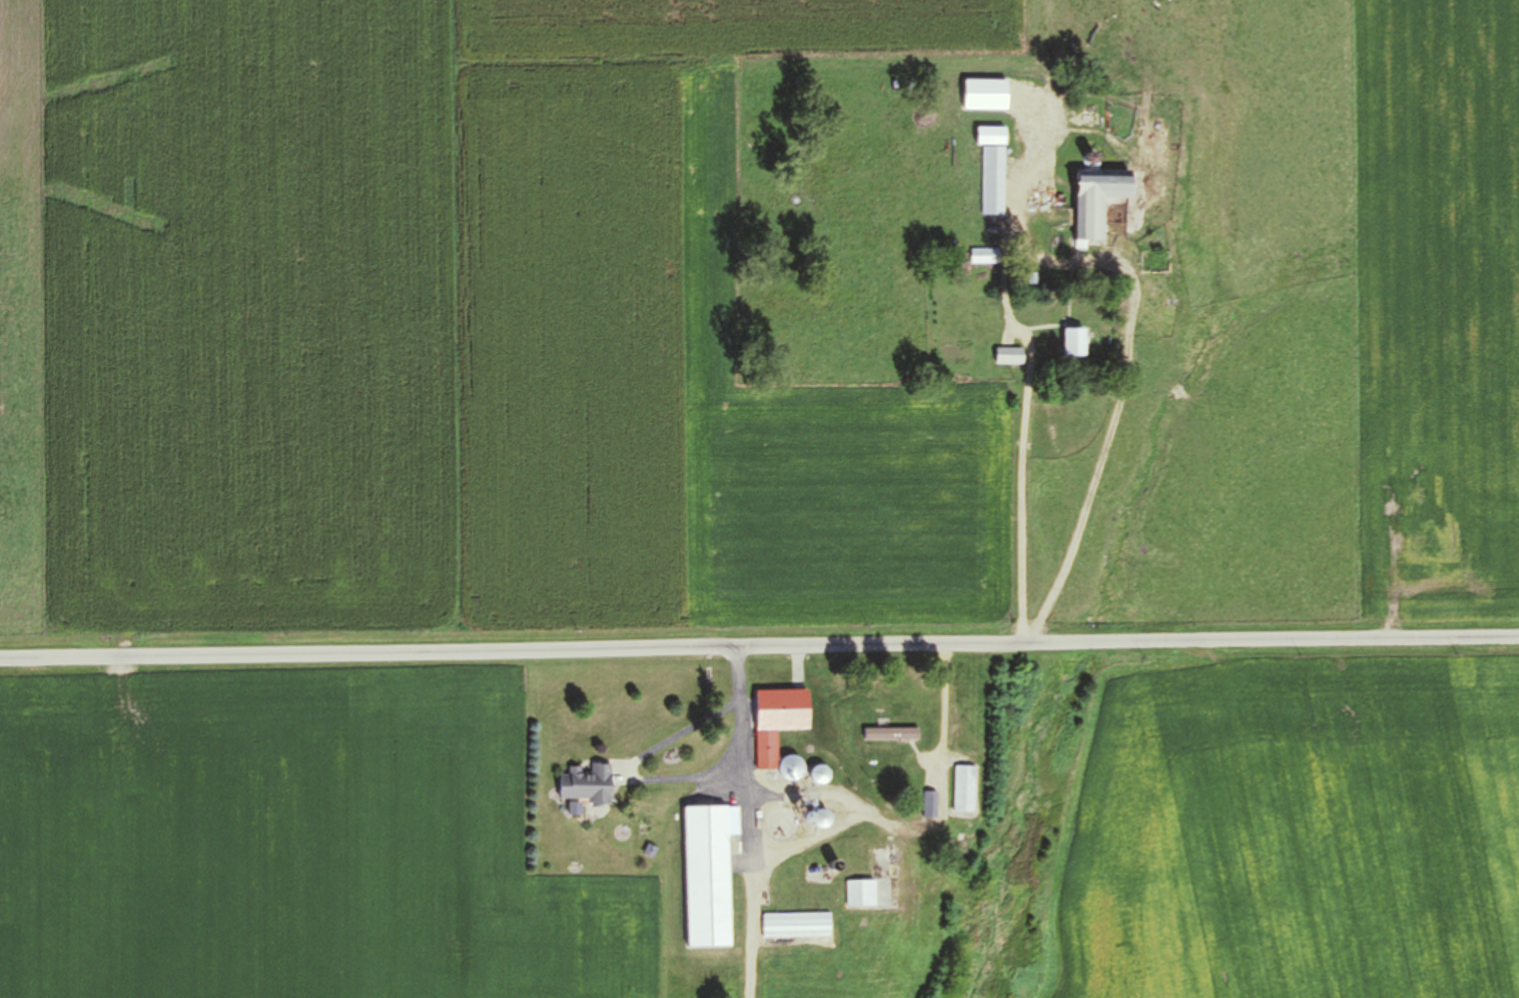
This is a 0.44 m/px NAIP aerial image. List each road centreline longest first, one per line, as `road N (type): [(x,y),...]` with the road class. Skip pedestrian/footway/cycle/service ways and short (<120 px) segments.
road 1 (residential): [(0,658),(1518,635)]

